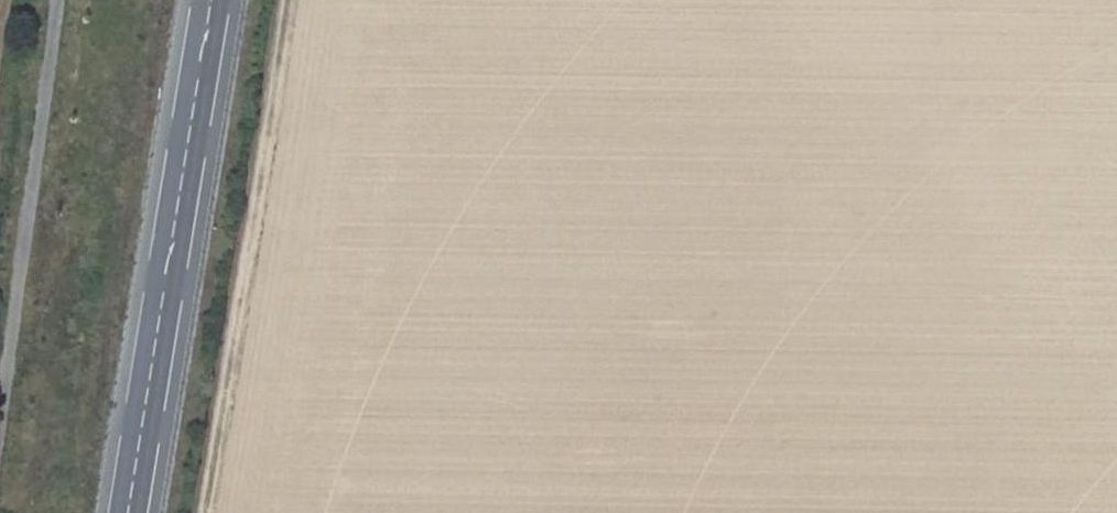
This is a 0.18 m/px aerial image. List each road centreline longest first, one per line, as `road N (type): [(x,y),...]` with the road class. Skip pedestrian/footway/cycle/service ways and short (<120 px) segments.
road 1 (secondary): [(121,512),(208,0)]

